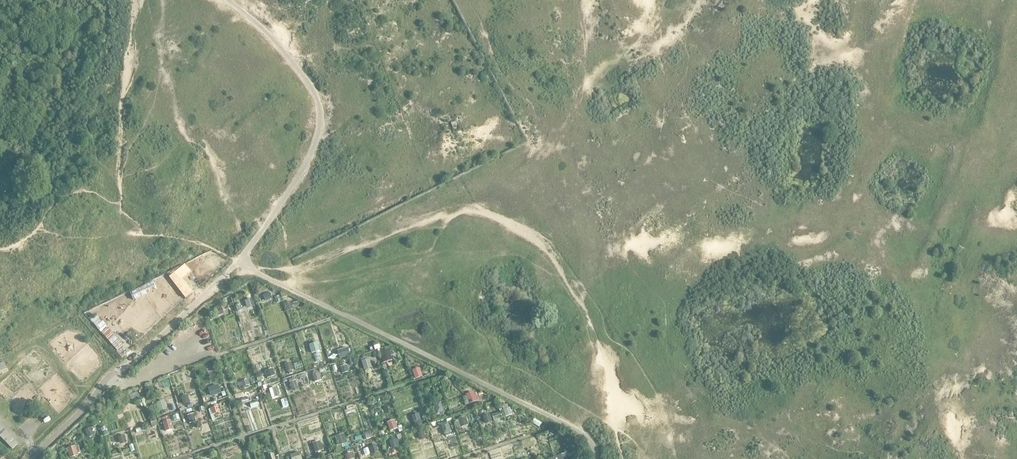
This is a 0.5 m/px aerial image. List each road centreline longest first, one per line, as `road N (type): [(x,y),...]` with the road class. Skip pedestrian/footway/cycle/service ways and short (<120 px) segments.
road 1 (unclassified): [(236,263),(32,458)]

